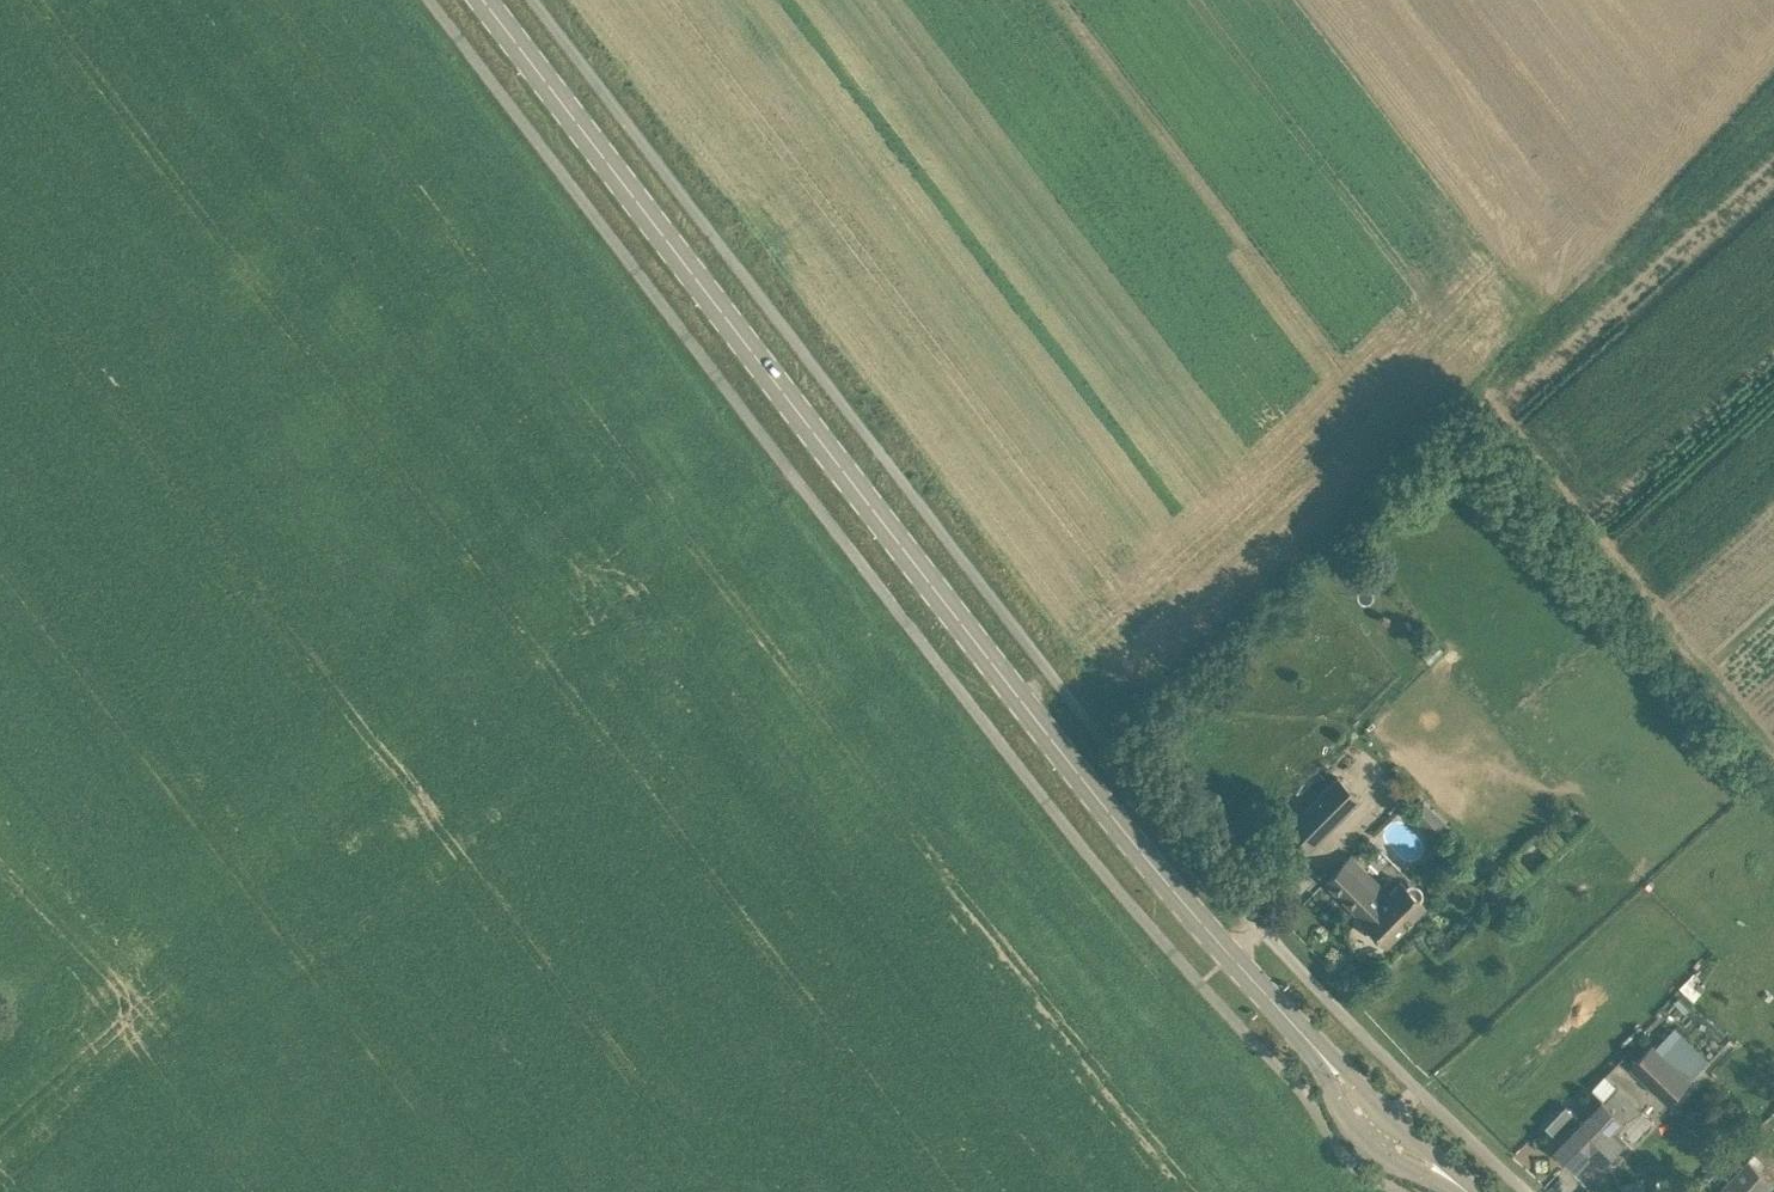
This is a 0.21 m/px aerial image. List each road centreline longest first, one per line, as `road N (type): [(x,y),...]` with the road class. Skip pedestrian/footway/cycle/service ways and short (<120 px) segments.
road 1 (secondary): [(1319,1061),(1089,791),(485,0)]
road 2 (secondary): [(1319,1061),(1351,1127),(1386,1161),(1461,1191)]
road 3 (secondary): [(1461,1191),(1357,1082),(1319,1061)]

